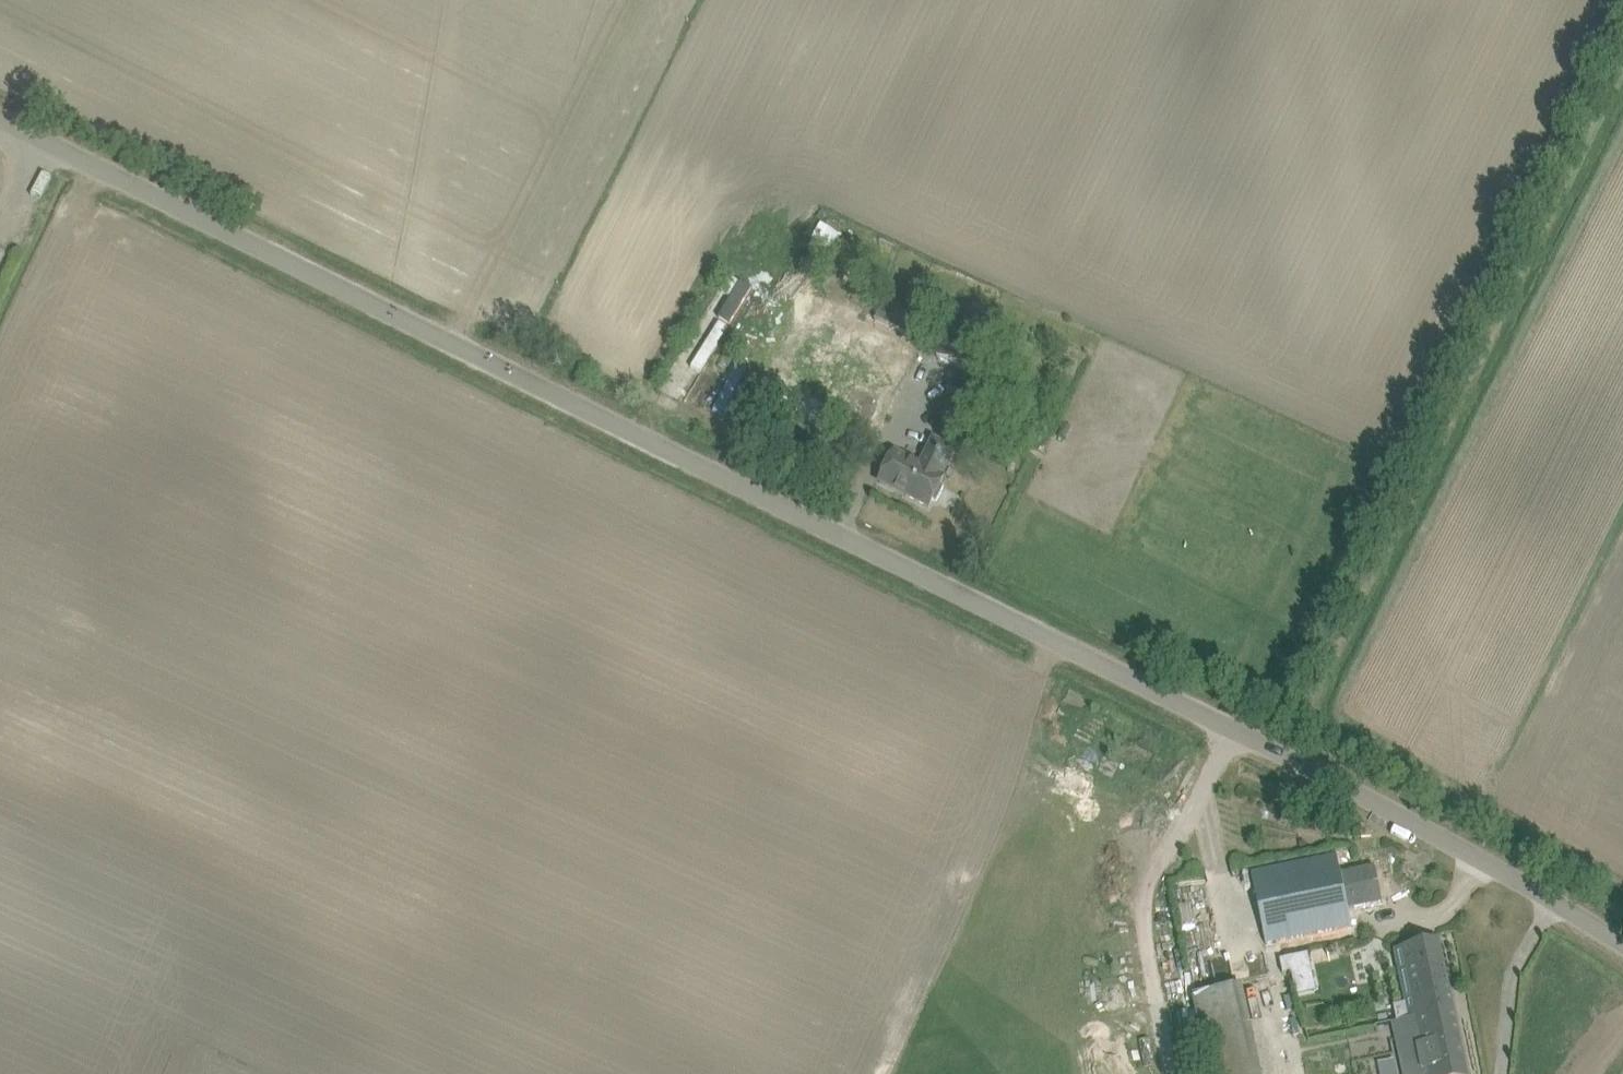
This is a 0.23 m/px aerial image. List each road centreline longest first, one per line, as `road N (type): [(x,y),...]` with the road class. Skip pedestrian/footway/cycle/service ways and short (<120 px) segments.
road 1 (unclassified): [(0,124),(1339,785),(1622,951)]

